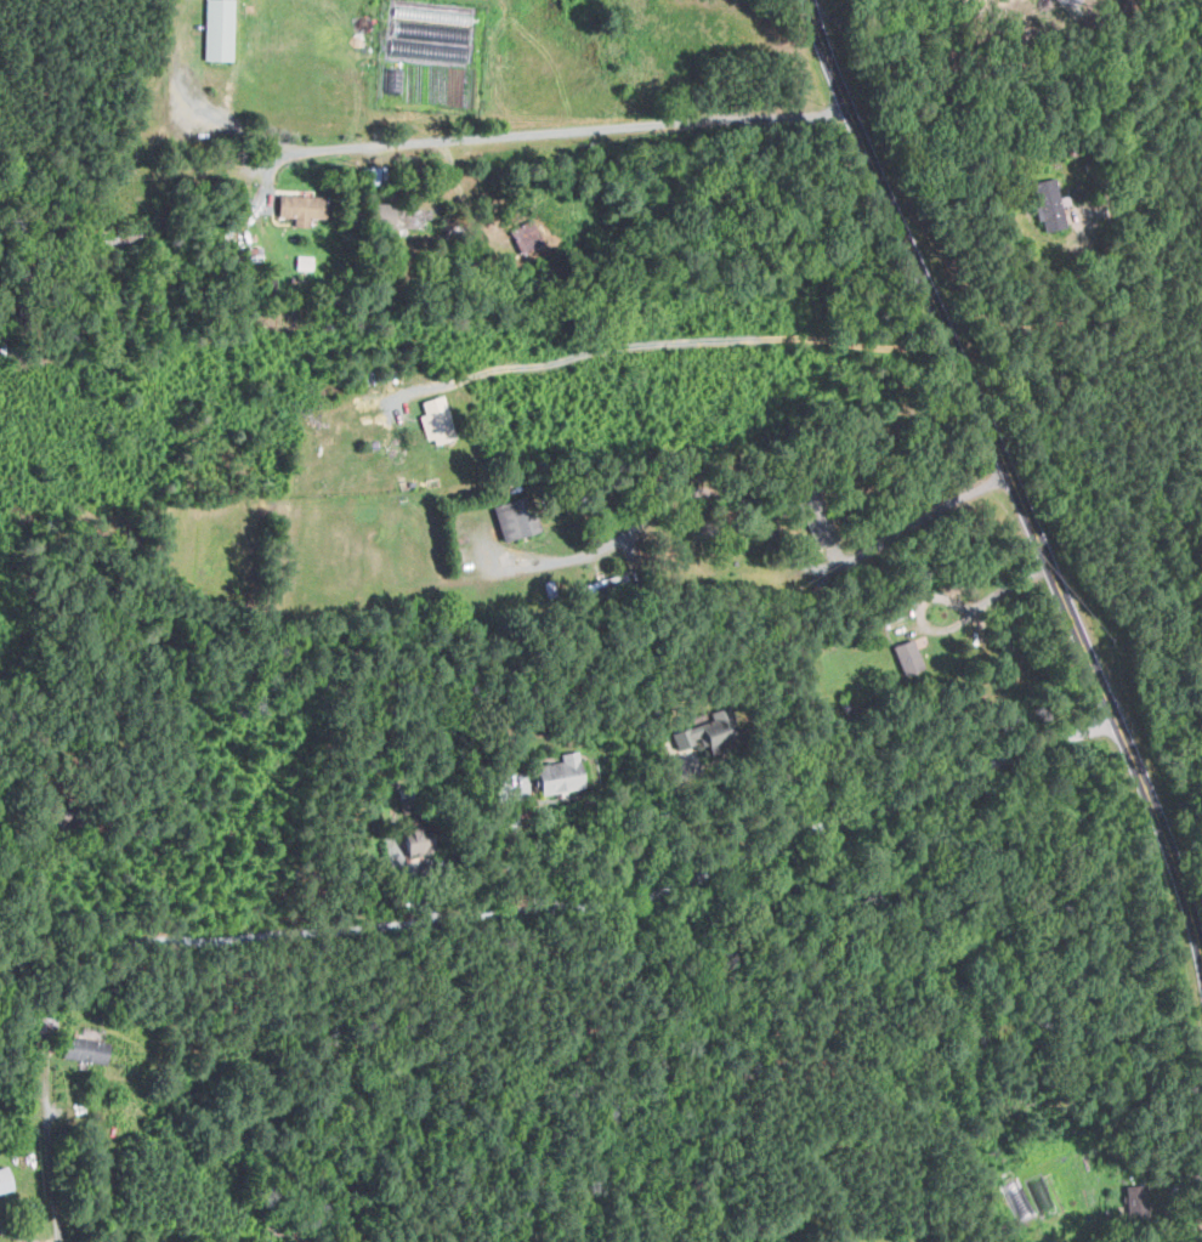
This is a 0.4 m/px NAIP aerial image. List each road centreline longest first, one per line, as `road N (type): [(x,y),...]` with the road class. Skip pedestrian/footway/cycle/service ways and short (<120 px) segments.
road 1 (residential): [(1113,719),(599,896),(0,945)]
road 2 (residential): [(1201,963),(1161,827),(829,68),(811,0)]
road 3 (residential): [(1009,471),(126,602)]
road 4 (residential): [(425,390),(494,369),(654,342),(787,338),(883,348),(952,342)]
road 5 (residential): [(59,1241),(49,1082)]

